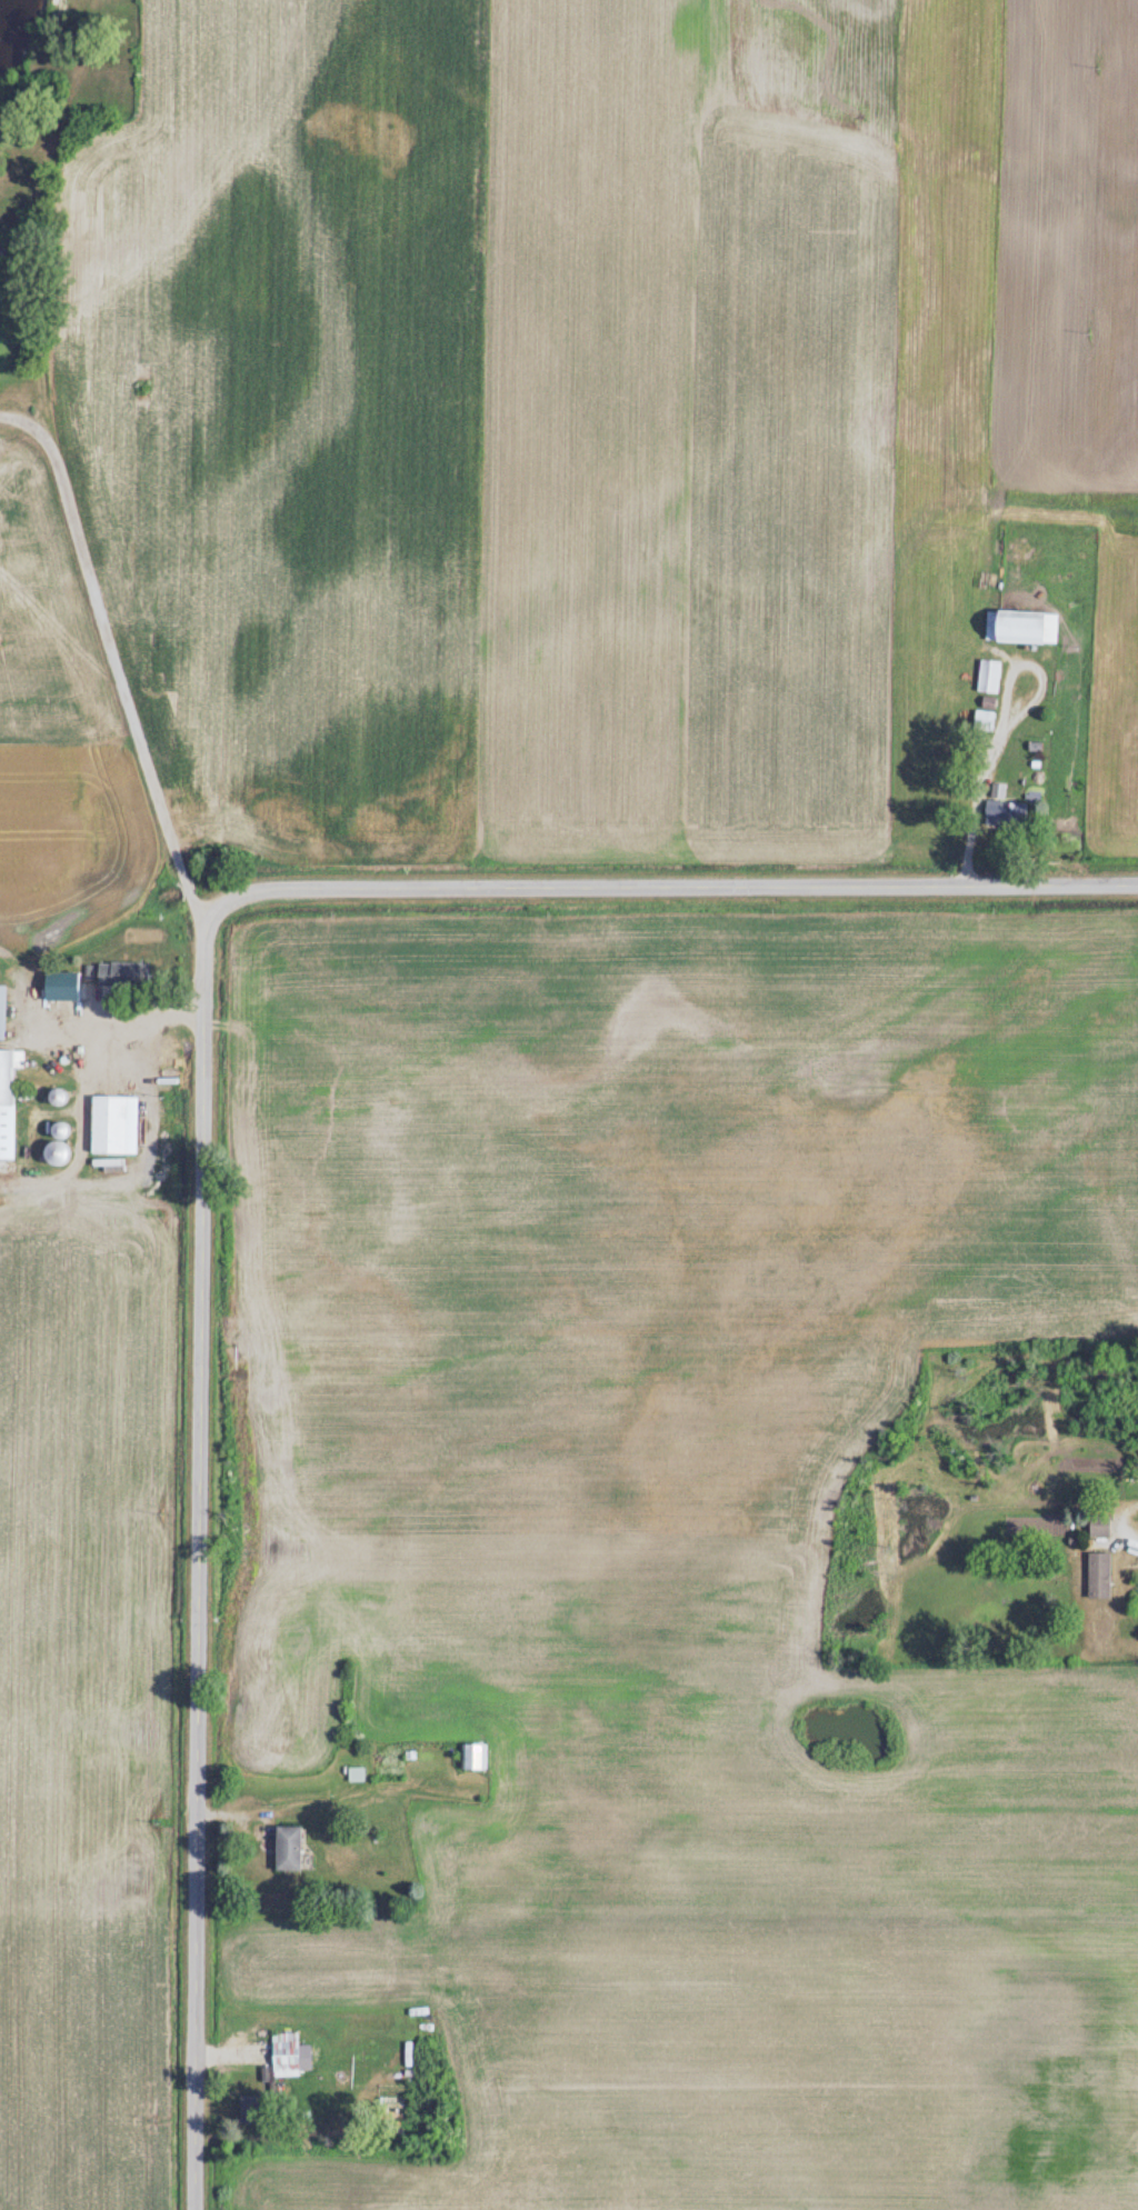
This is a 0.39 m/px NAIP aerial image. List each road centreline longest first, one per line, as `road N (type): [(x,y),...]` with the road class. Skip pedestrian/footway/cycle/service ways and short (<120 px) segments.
road 1 (residential): [(199,2209),(206,943),(214,913)]
road 2 (residential): [(214,913),(239,896),(292,888),(1137,885)]

